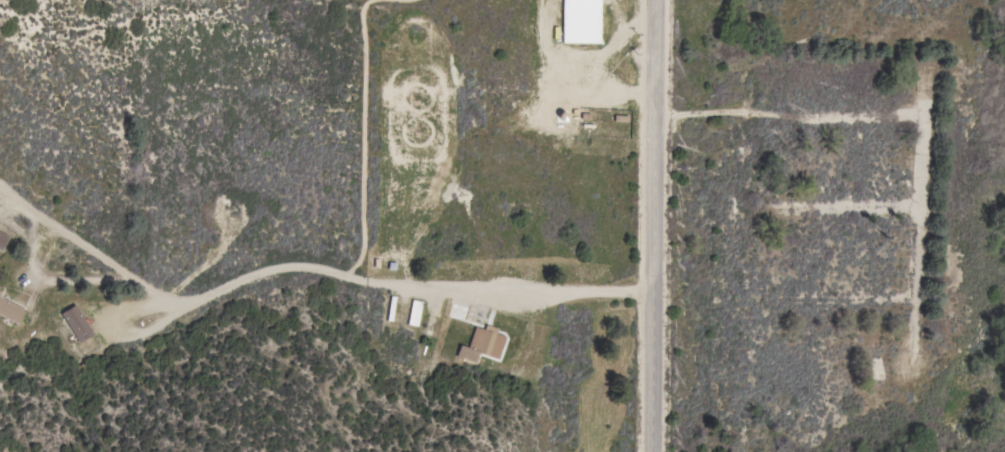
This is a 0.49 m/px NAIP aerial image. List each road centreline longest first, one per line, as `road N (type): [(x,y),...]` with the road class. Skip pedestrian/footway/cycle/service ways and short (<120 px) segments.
road 1 (residential): [(654,287),(242,277),(139,293),(0,199)]
road 2 (tertiary): [(654,115),(652,451)]
road 3 (residential): [(925,111),(654,115)]

